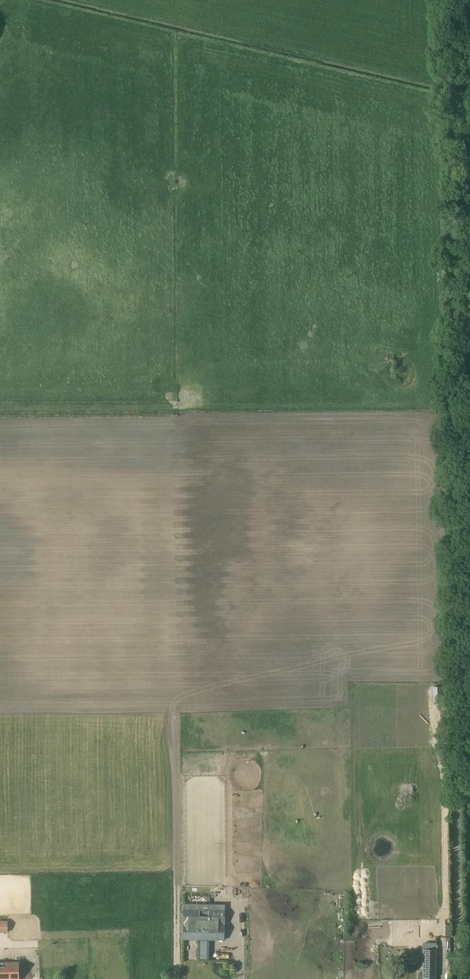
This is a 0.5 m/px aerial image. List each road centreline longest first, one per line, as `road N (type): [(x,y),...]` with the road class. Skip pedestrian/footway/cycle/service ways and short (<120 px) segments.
road 1 (track): [(469,790),(455,796),(460,978)]

